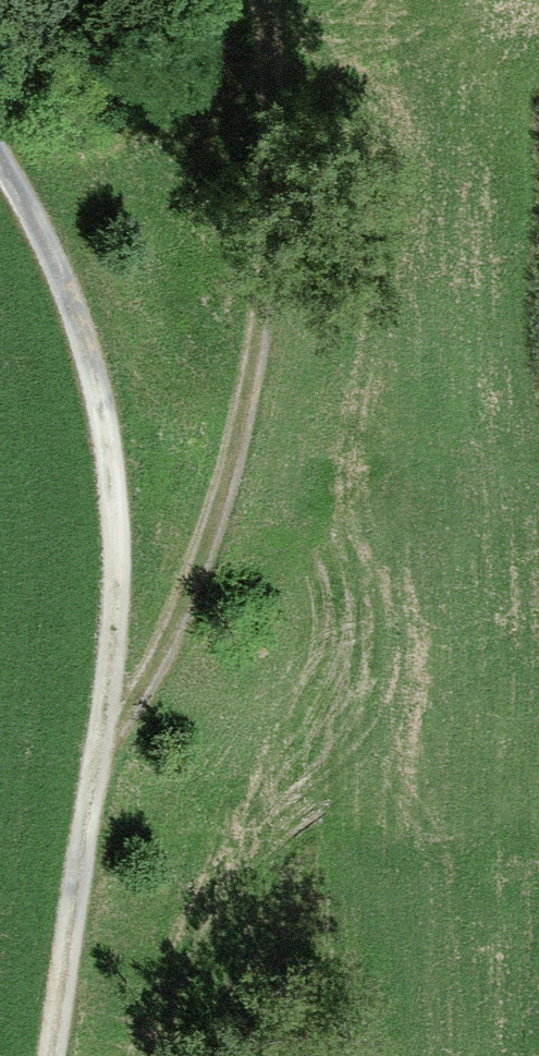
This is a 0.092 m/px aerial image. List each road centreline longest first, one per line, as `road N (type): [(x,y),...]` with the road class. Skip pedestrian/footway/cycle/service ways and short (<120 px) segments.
road 1 (track): [(0,163),(41,231),(100,414),(112,511),(115,583),(55,1055)]
road 2 (track): [(99,732),(202,534),(266,281),(249,49),(237,0)]

